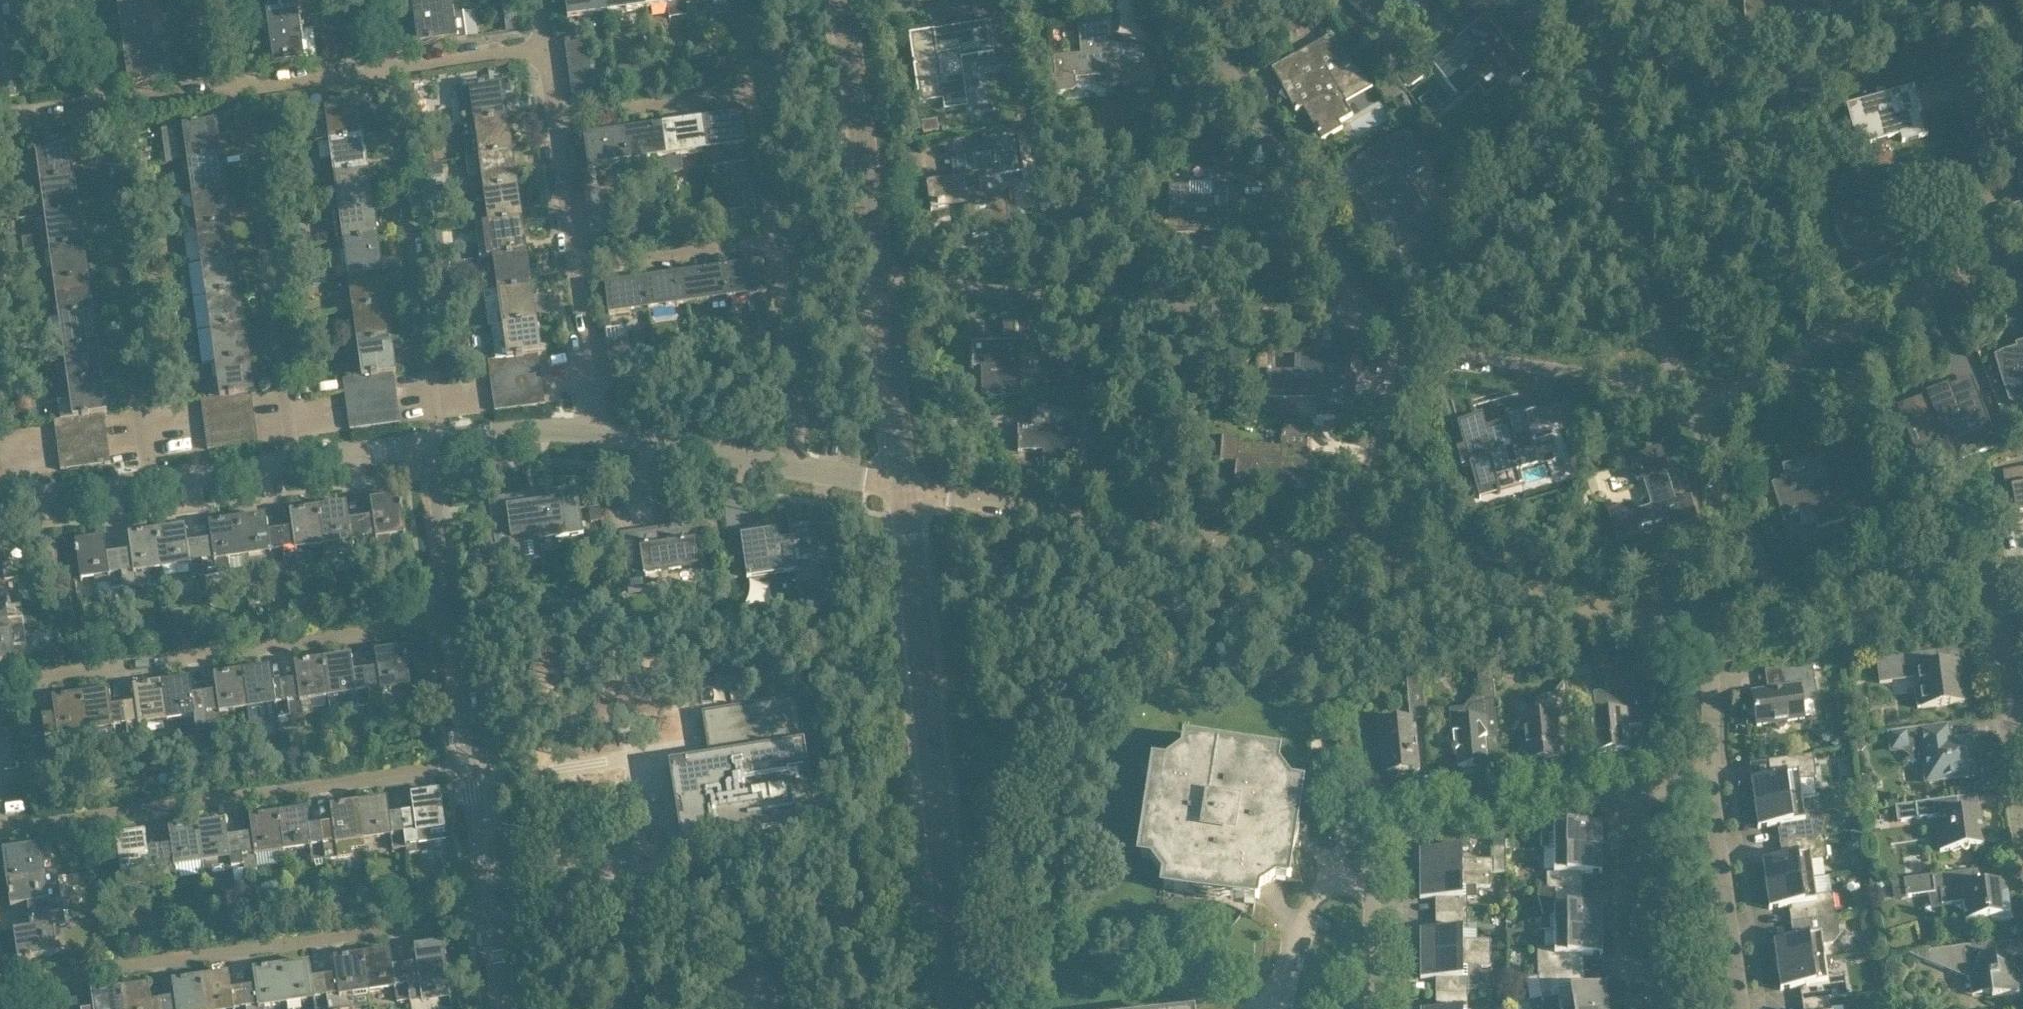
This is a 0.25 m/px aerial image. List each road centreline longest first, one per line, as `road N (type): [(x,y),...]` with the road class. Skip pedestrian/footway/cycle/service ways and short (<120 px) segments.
road 1 (residential): [(957,1008),(901,485)]
road 2 (residential): [(0,982),(499,913)]
road 3 (residential): [(1361,318),(1054,310),(966,290),(871,251)]
road 4 (residential): [(0,832),(478,760)]
road 5 (residential): [(0,686),(459,628)]
road 6 (residential): [(1339,567),(901,485)]
road 7 (residential): [(1675,394),(1650,336),(1575,60),(1507,0)]
road 8 (residential): [(1714,625),(1642,625),(1339,567)]
road 9 (residential): [(148,479),(98,120)]
road 10 (residential): [(433,441),(385,82)]
road 11 (residential): [(289,460),(242,101)]
road 12 (residential): [(1361,318),(1195,0)]
road 13 (residential): [(1991,274),(1931,291),(1828,338),(1683,420)]
road 14 (residential): [(1372,882),(1376,848),(1399,826),(1639,794)]
road 15 (residential): [(1675,394),(1383,350)]
road 16 (residential): [(1991,274),(1964,26),(1953,0)]
road 17 (residential): [(871,251),(845,10)]
road 18 (residential): [(901,485),(871,251)]
road 19 (residential): [(1339,567),(1383,350)]
road 20 (residential): [(1784,613),(1683,420)]
road 21 (residential): [(799,467),(772,251)]
road 22 (residential): [(1748,1008),(1720,794)]
road 23 (residential): [(1997,579),(1784,613)]
road 24 (residential): [(1654,1008),(1639,794)]
road 25 (residential): [(597,428),(799,467)]
road 26 (residential): [(574,279),(772,251)]
road 27 (residential): [(555,123),(750,96)]
road 28 (residential): [(459,628),(433,441)]
road 29 (residential): [(1372,882),(1329,881),(1294,950),(1283,1008)]
road 30 (residential): [(1720,794),(1714,625)]
road 31 (residential): [(433,441),(597,428)]
road 32 (residential): [(385,82),(546,61)]
road 33 (residential): [(574,279),(555,123)]
road 34 (residential): [(772,251),(750,96)]
road 35 (residential): [(499,913),(478,760)]
road 36 (residential): [(597,428),(574,279)]
road 37 (residential): [(0,505),(148,479)]
road 38 (residential): [(289,460),(433,441)]
road 39 (residential): [(98,120),(242,101)]
road 40 (residential): [(242,101),(385,82)]
road 41 (residential): [(148,479),(289,460)]
road 42 (residential): [(2022,711),(2007,672),(1997,579)]
road 43 (residential): [(478,760),(459,628)]
road 44 (residential): [(845,10),(973,0)]
road 45 (residential): [(1371,1008),(1372,882)]
road 46 (residential): [(98,120),(84,0)]

